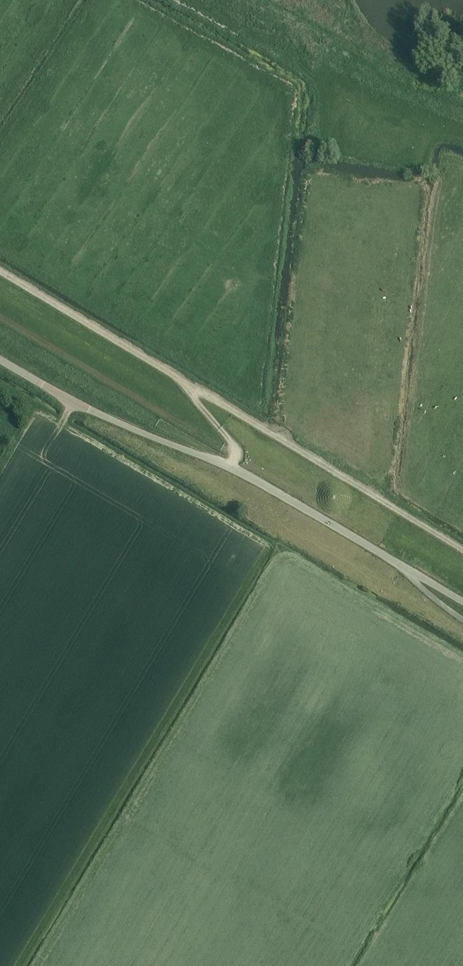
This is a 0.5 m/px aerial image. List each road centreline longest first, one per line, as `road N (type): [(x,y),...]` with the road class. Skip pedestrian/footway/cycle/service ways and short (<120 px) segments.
road 1 (track): [(0,274),(462,551)]
road 2 (unclassified): [(396,563),(229,467),(73,402),(0,359)]

